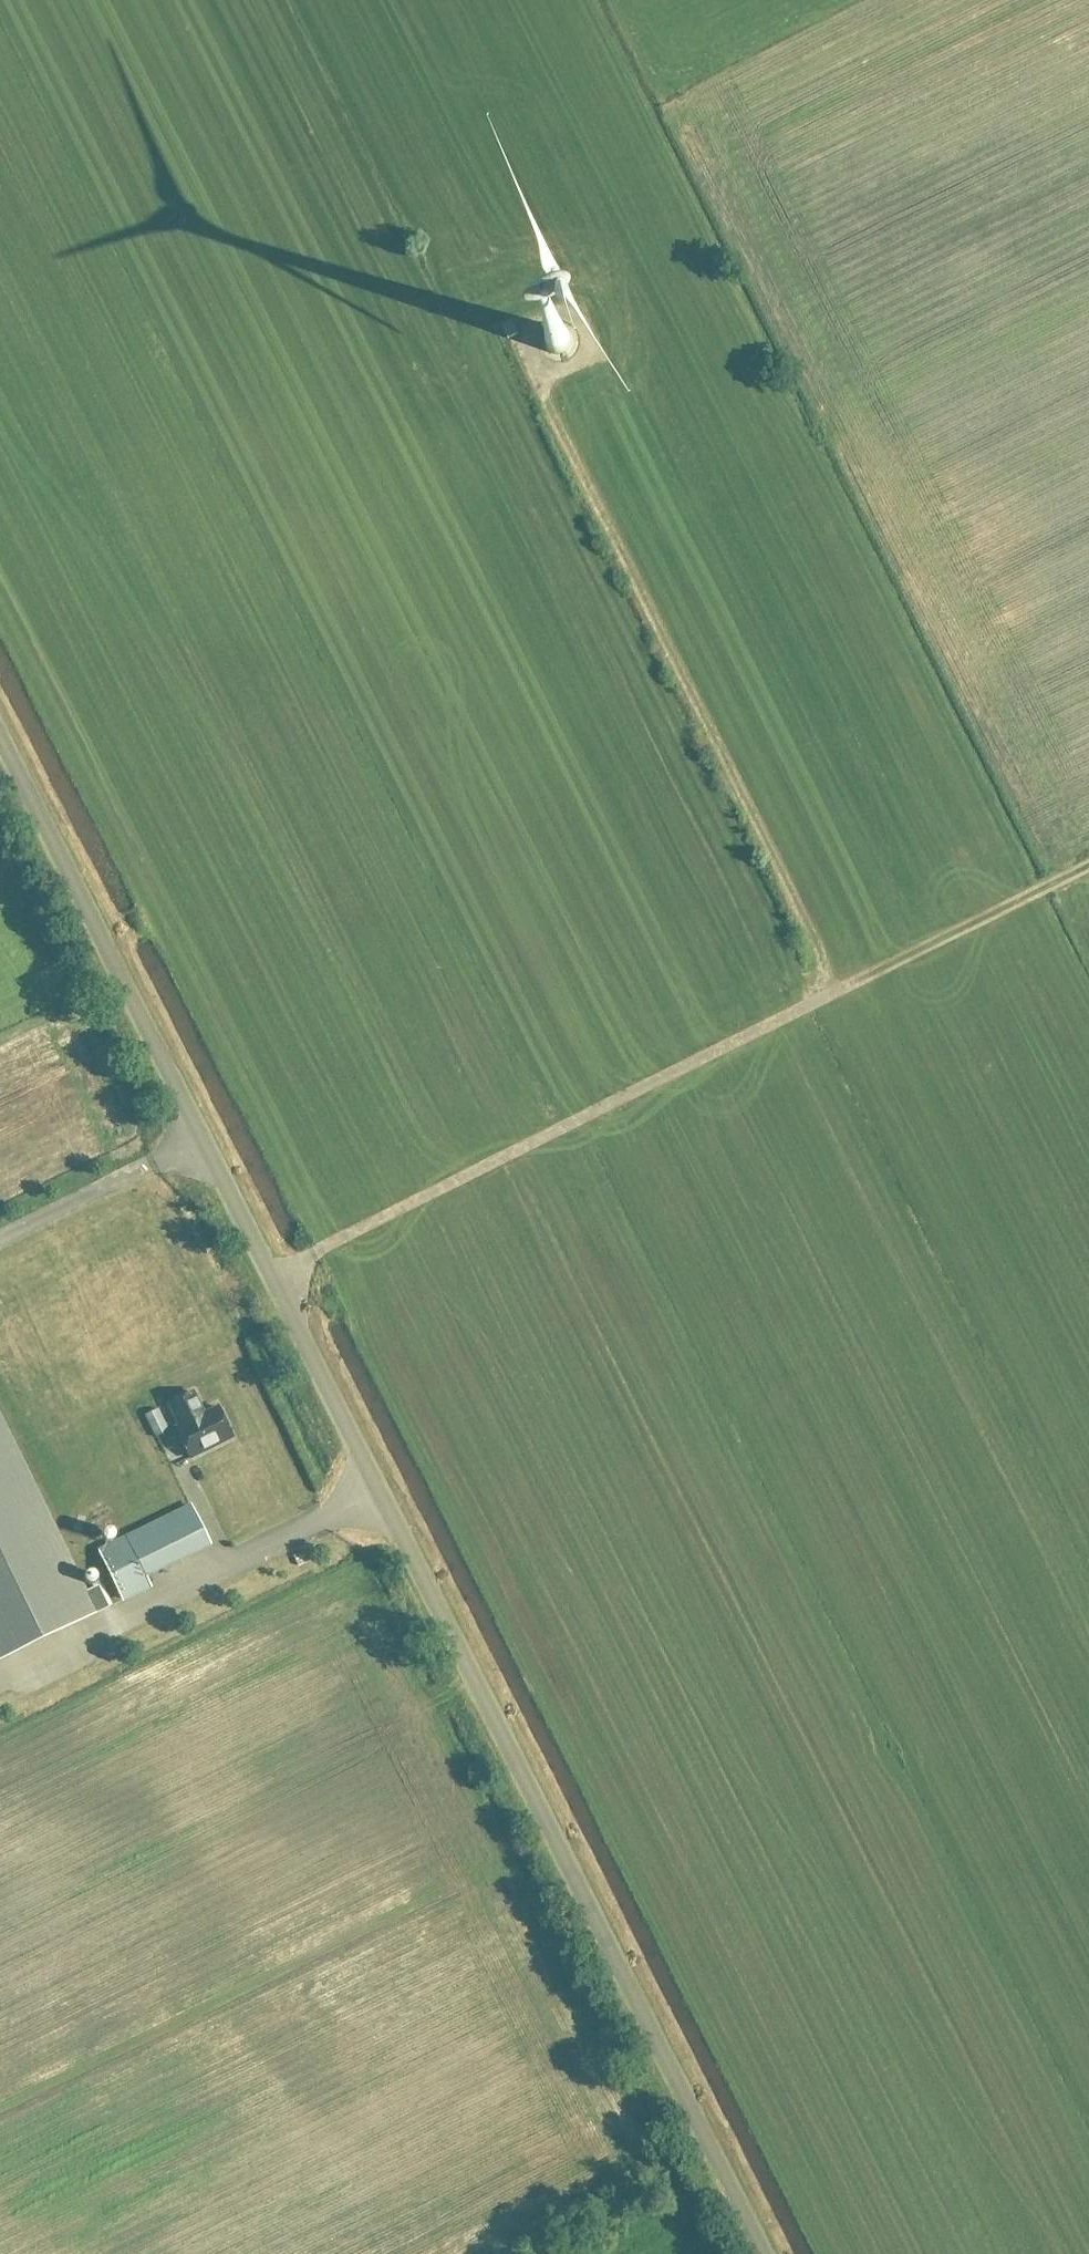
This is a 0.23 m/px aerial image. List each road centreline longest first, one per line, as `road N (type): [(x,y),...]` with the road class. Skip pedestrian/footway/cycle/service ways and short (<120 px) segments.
road 1 (unclassified): [(760,2253),(0,743)]
road 2 (track): [(1088,866),(837,991)]

